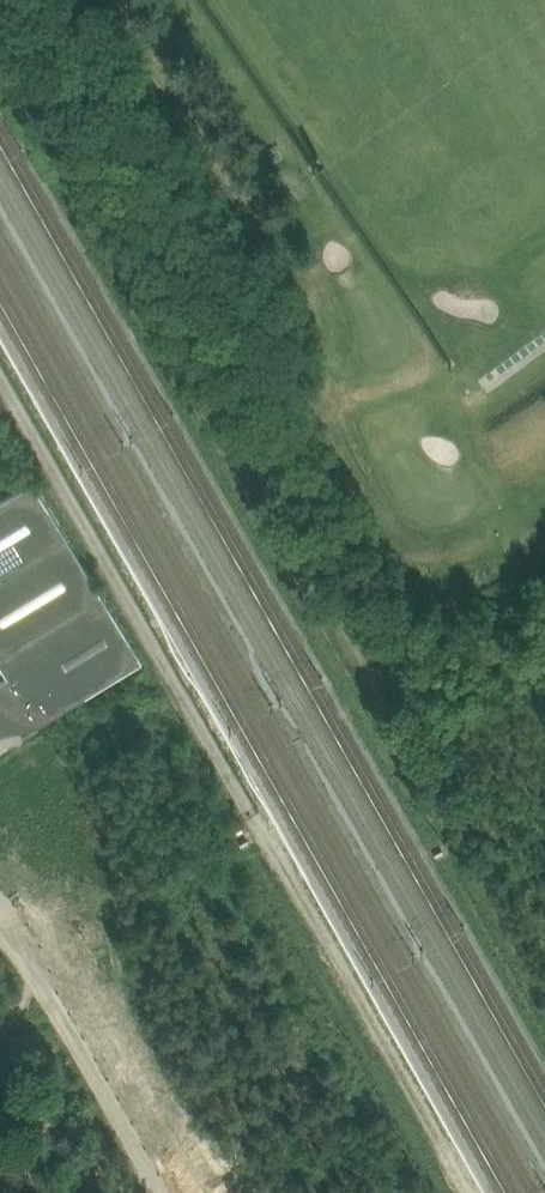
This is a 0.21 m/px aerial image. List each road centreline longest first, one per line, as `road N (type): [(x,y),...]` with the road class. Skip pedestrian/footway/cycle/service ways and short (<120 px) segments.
road 1 (track): [(544,994),(0,31)]
road 2 (track): [(472,1192),(0,382)]
road 3 (unclassified): [(162,1192),(0,923)]

